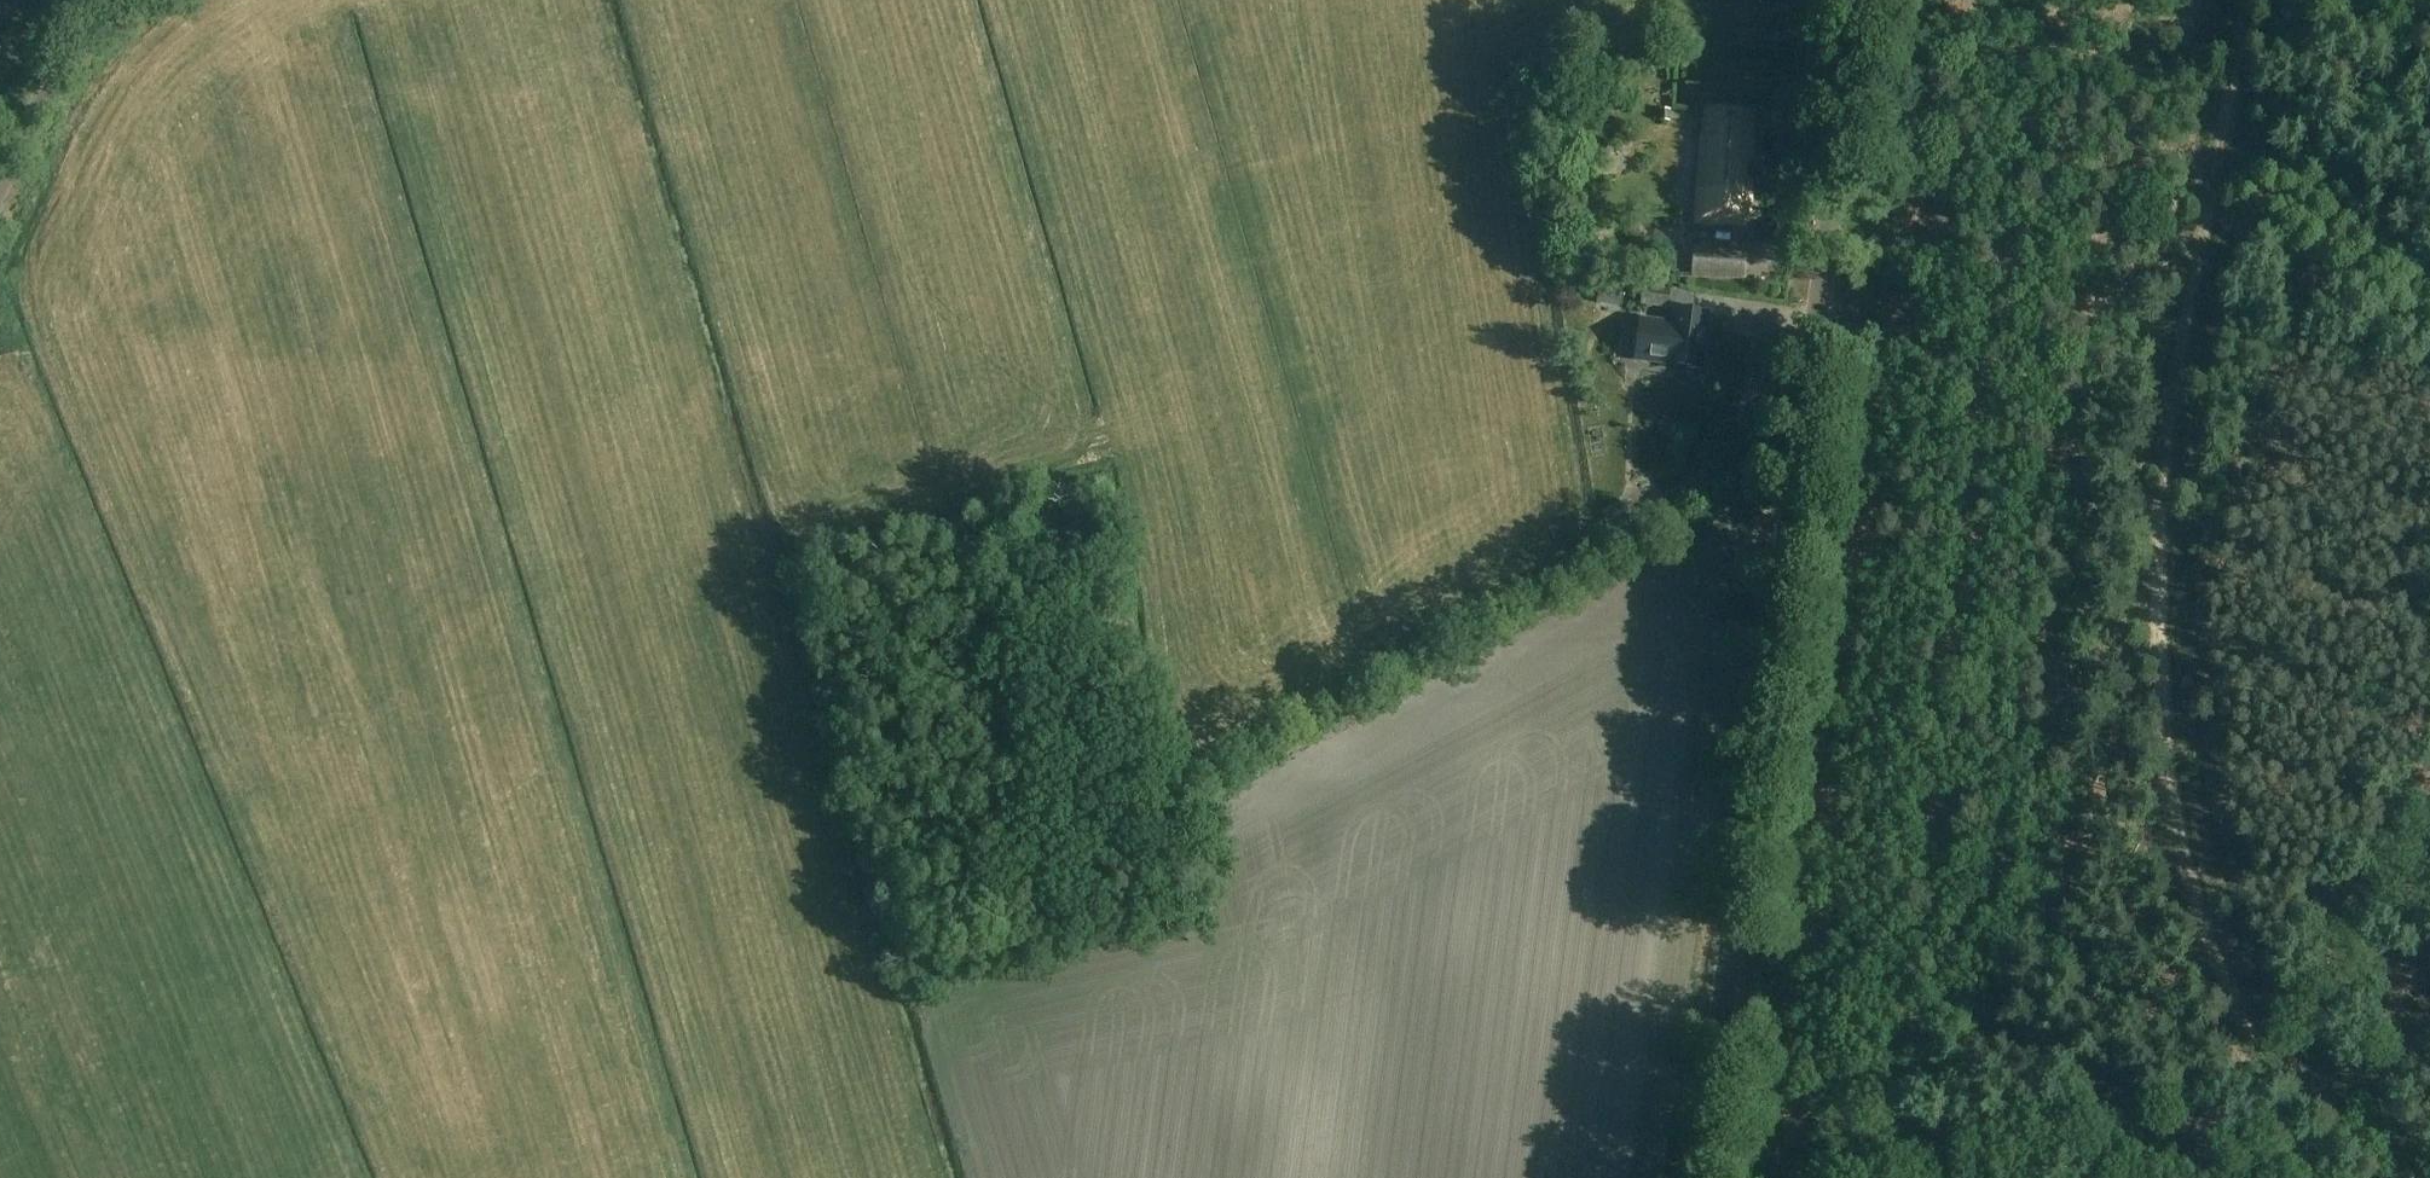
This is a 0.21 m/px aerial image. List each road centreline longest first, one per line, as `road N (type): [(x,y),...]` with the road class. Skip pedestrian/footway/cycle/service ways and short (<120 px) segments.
road 1 (tertiary): [(1691,1177),(1860,0)]
road 2 (tertiary): [(126,0),(71,63),(0,190)]

